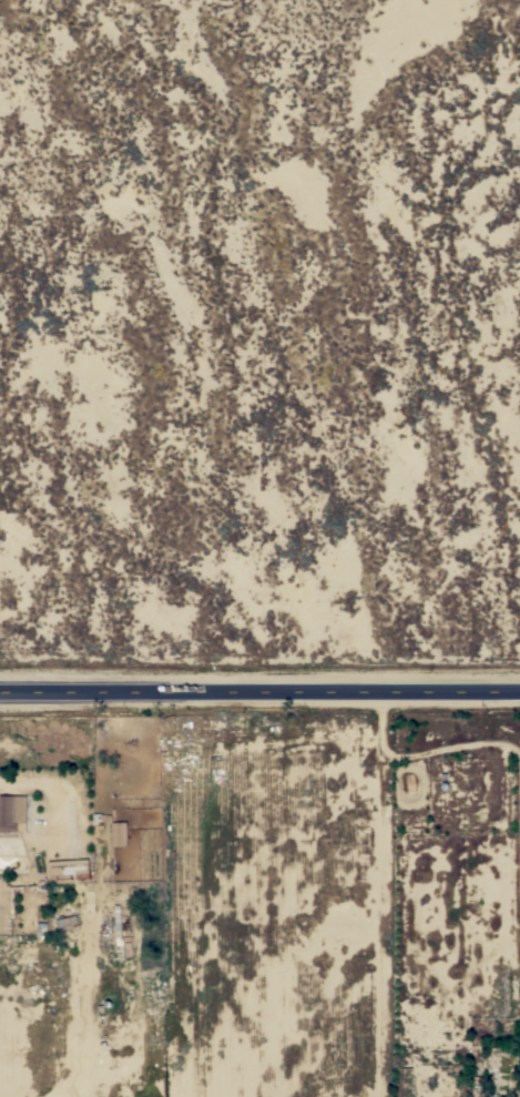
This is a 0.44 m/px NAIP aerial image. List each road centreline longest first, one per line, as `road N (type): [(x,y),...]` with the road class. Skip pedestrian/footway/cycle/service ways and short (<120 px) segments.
road 1 (tertiary): [(519,690),(0,693)]

